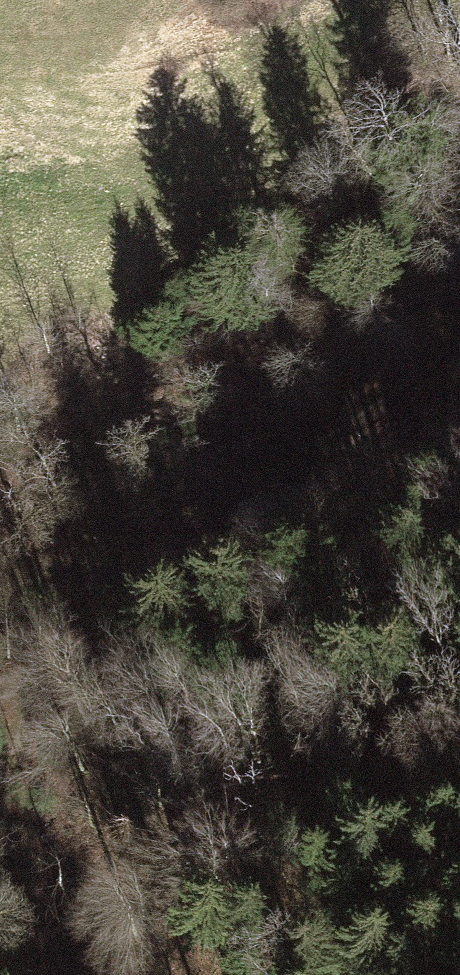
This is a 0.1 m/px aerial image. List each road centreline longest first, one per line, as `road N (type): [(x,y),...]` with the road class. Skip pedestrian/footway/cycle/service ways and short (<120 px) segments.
road 1 (track): [(0,689),(59,664),(156,599),(261,543),(245,477),(236,472),(165,466),(0,473)]
road 2 (track): [(261,543),(389,476),(459,421)]

